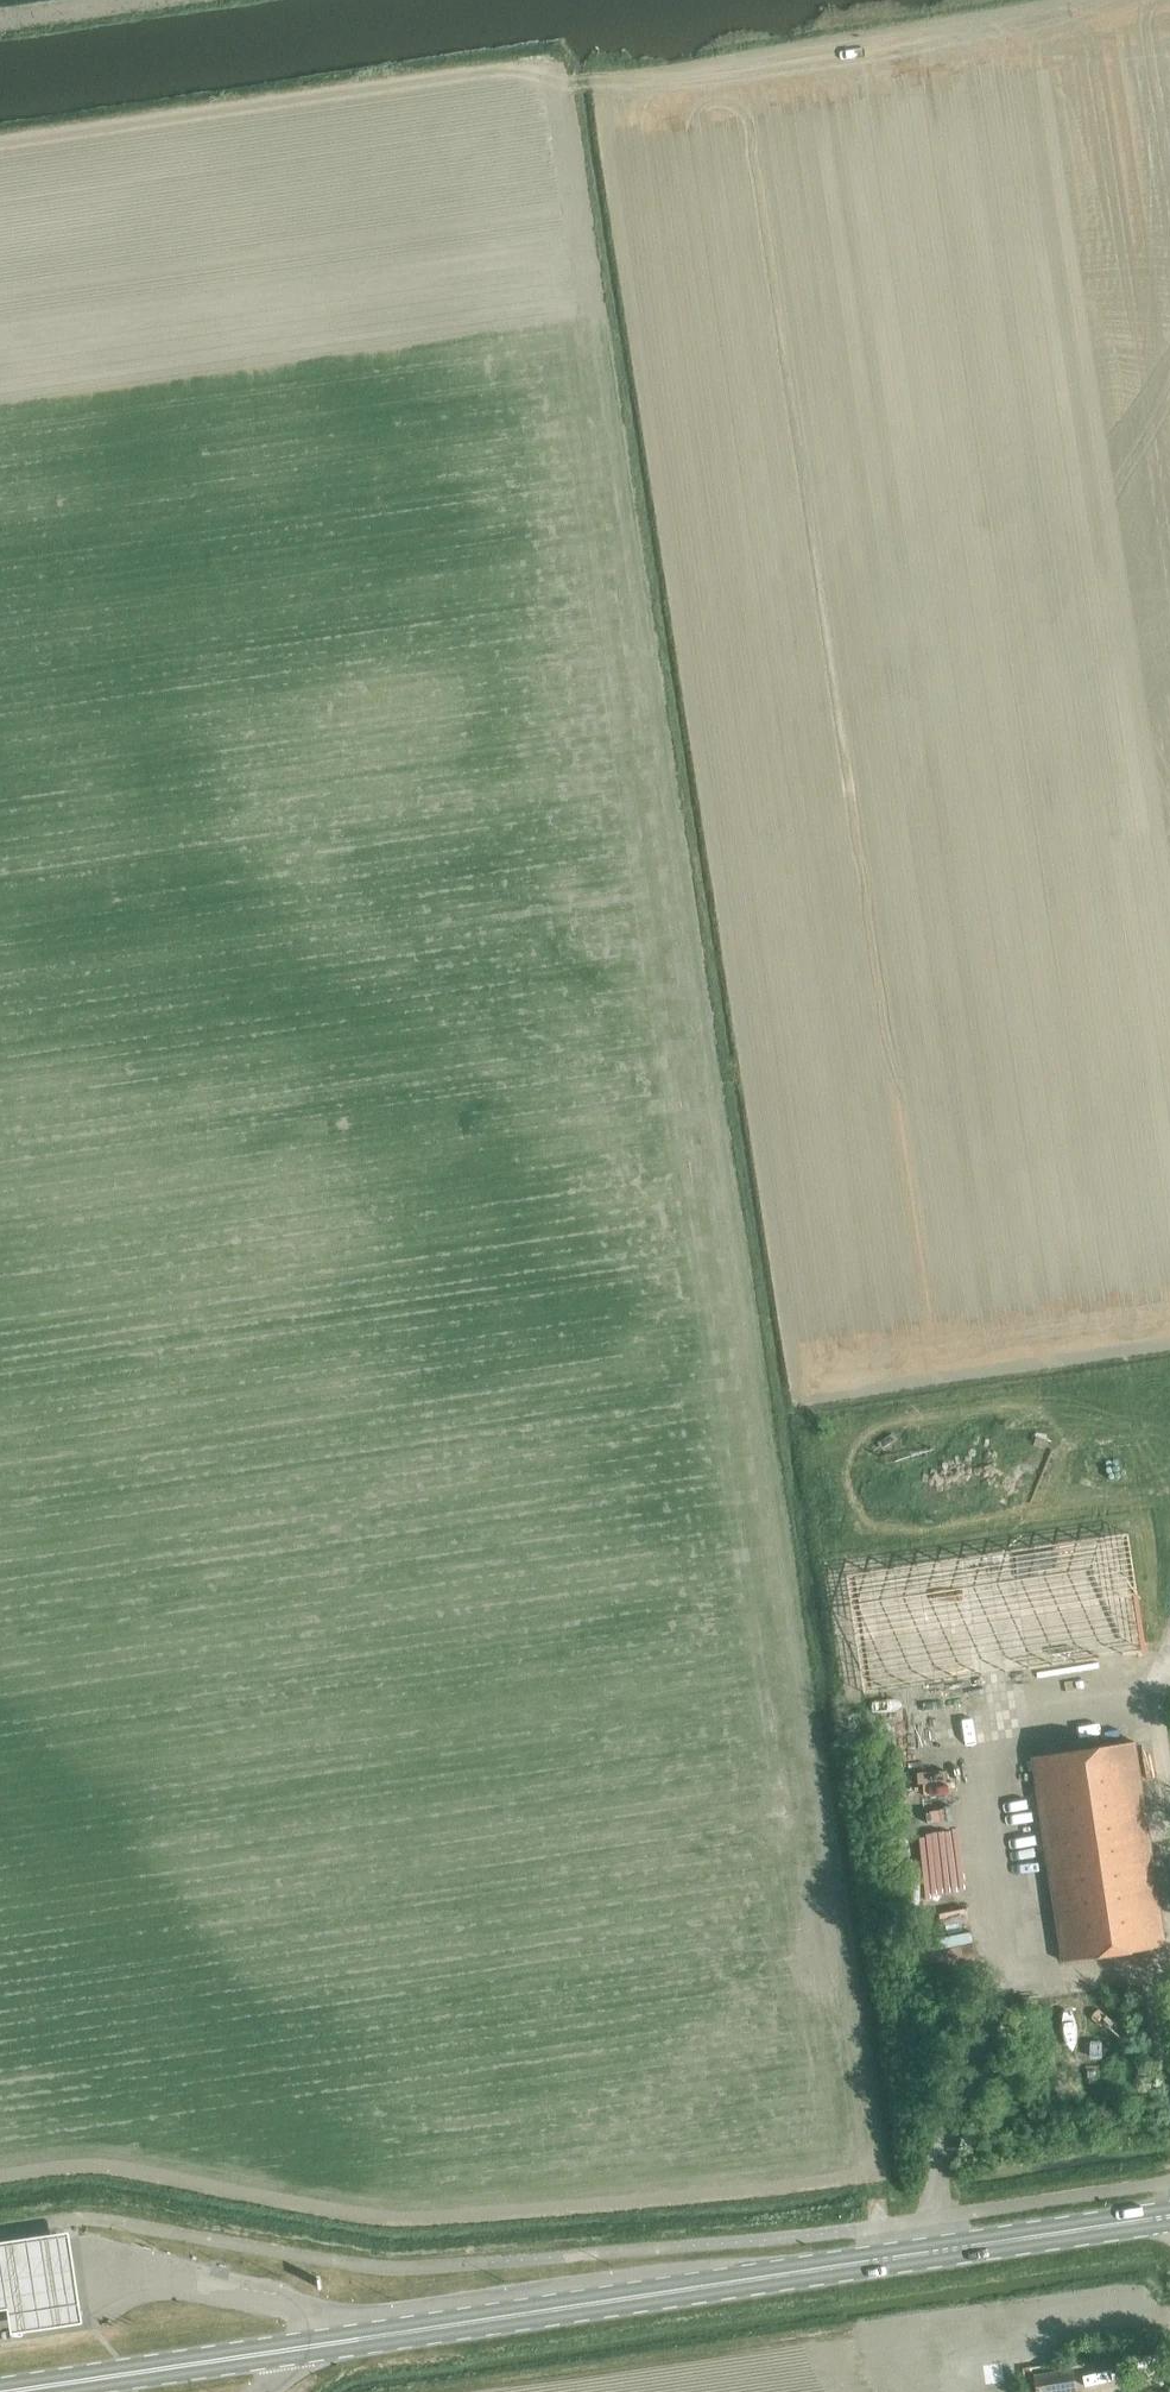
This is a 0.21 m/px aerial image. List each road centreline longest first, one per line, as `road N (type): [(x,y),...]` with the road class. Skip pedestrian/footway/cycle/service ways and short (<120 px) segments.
road 1 (primary): [(20,2391),(683,2289)]
road 2 (primary): [(1169,2216),(683,2289)]

